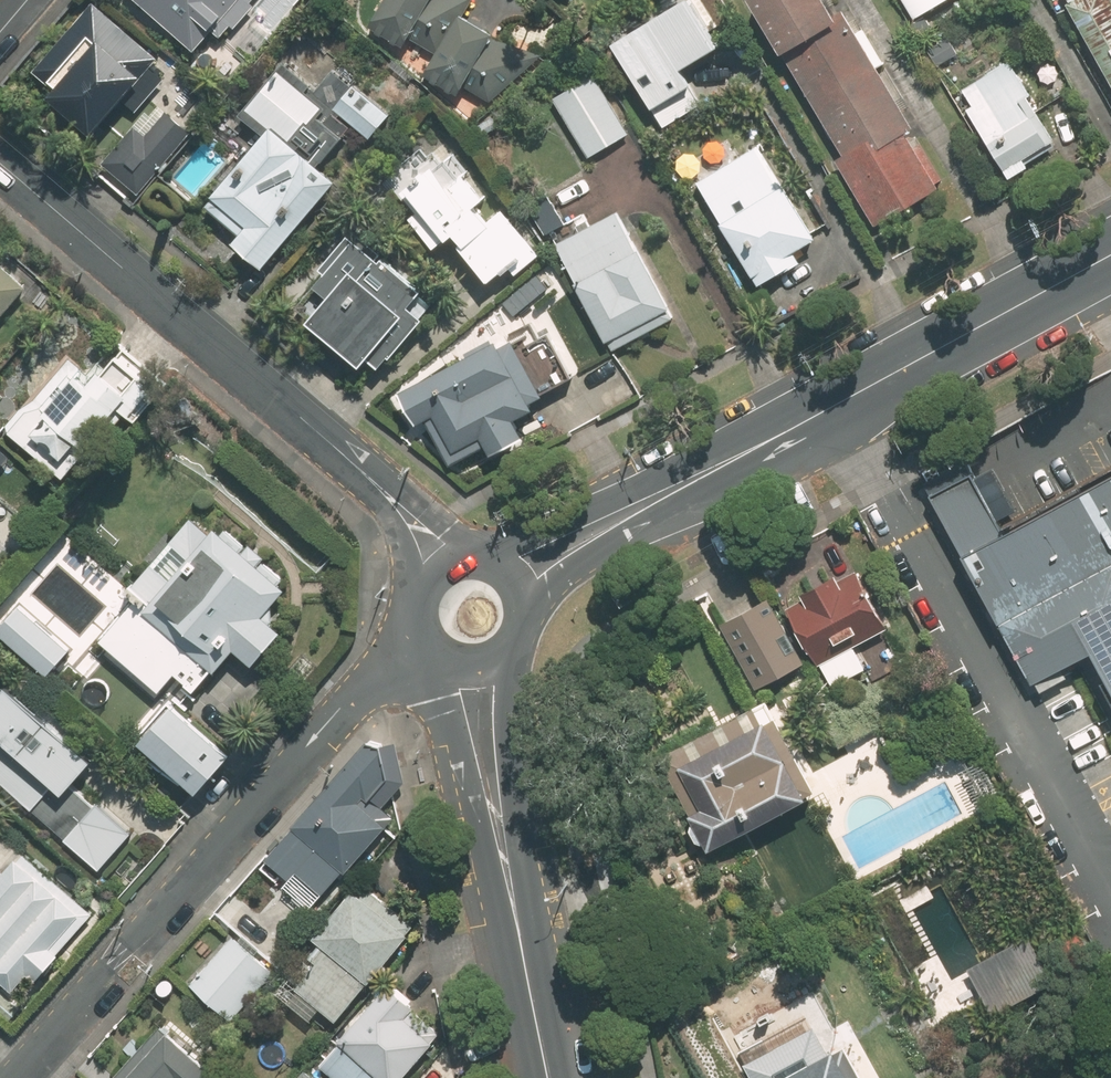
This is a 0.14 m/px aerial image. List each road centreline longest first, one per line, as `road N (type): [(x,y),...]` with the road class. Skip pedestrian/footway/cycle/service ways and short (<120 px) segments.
road 1 (secondary): [(1110,252),(522,577)]
road 2 (residential): [(422,636),(366,685),(14,1077)]
road 3 (residential): [(448,553),(404,507),(0,166)]
road 4 (secondary): [(475,663),(493,797),(552,1077)]

